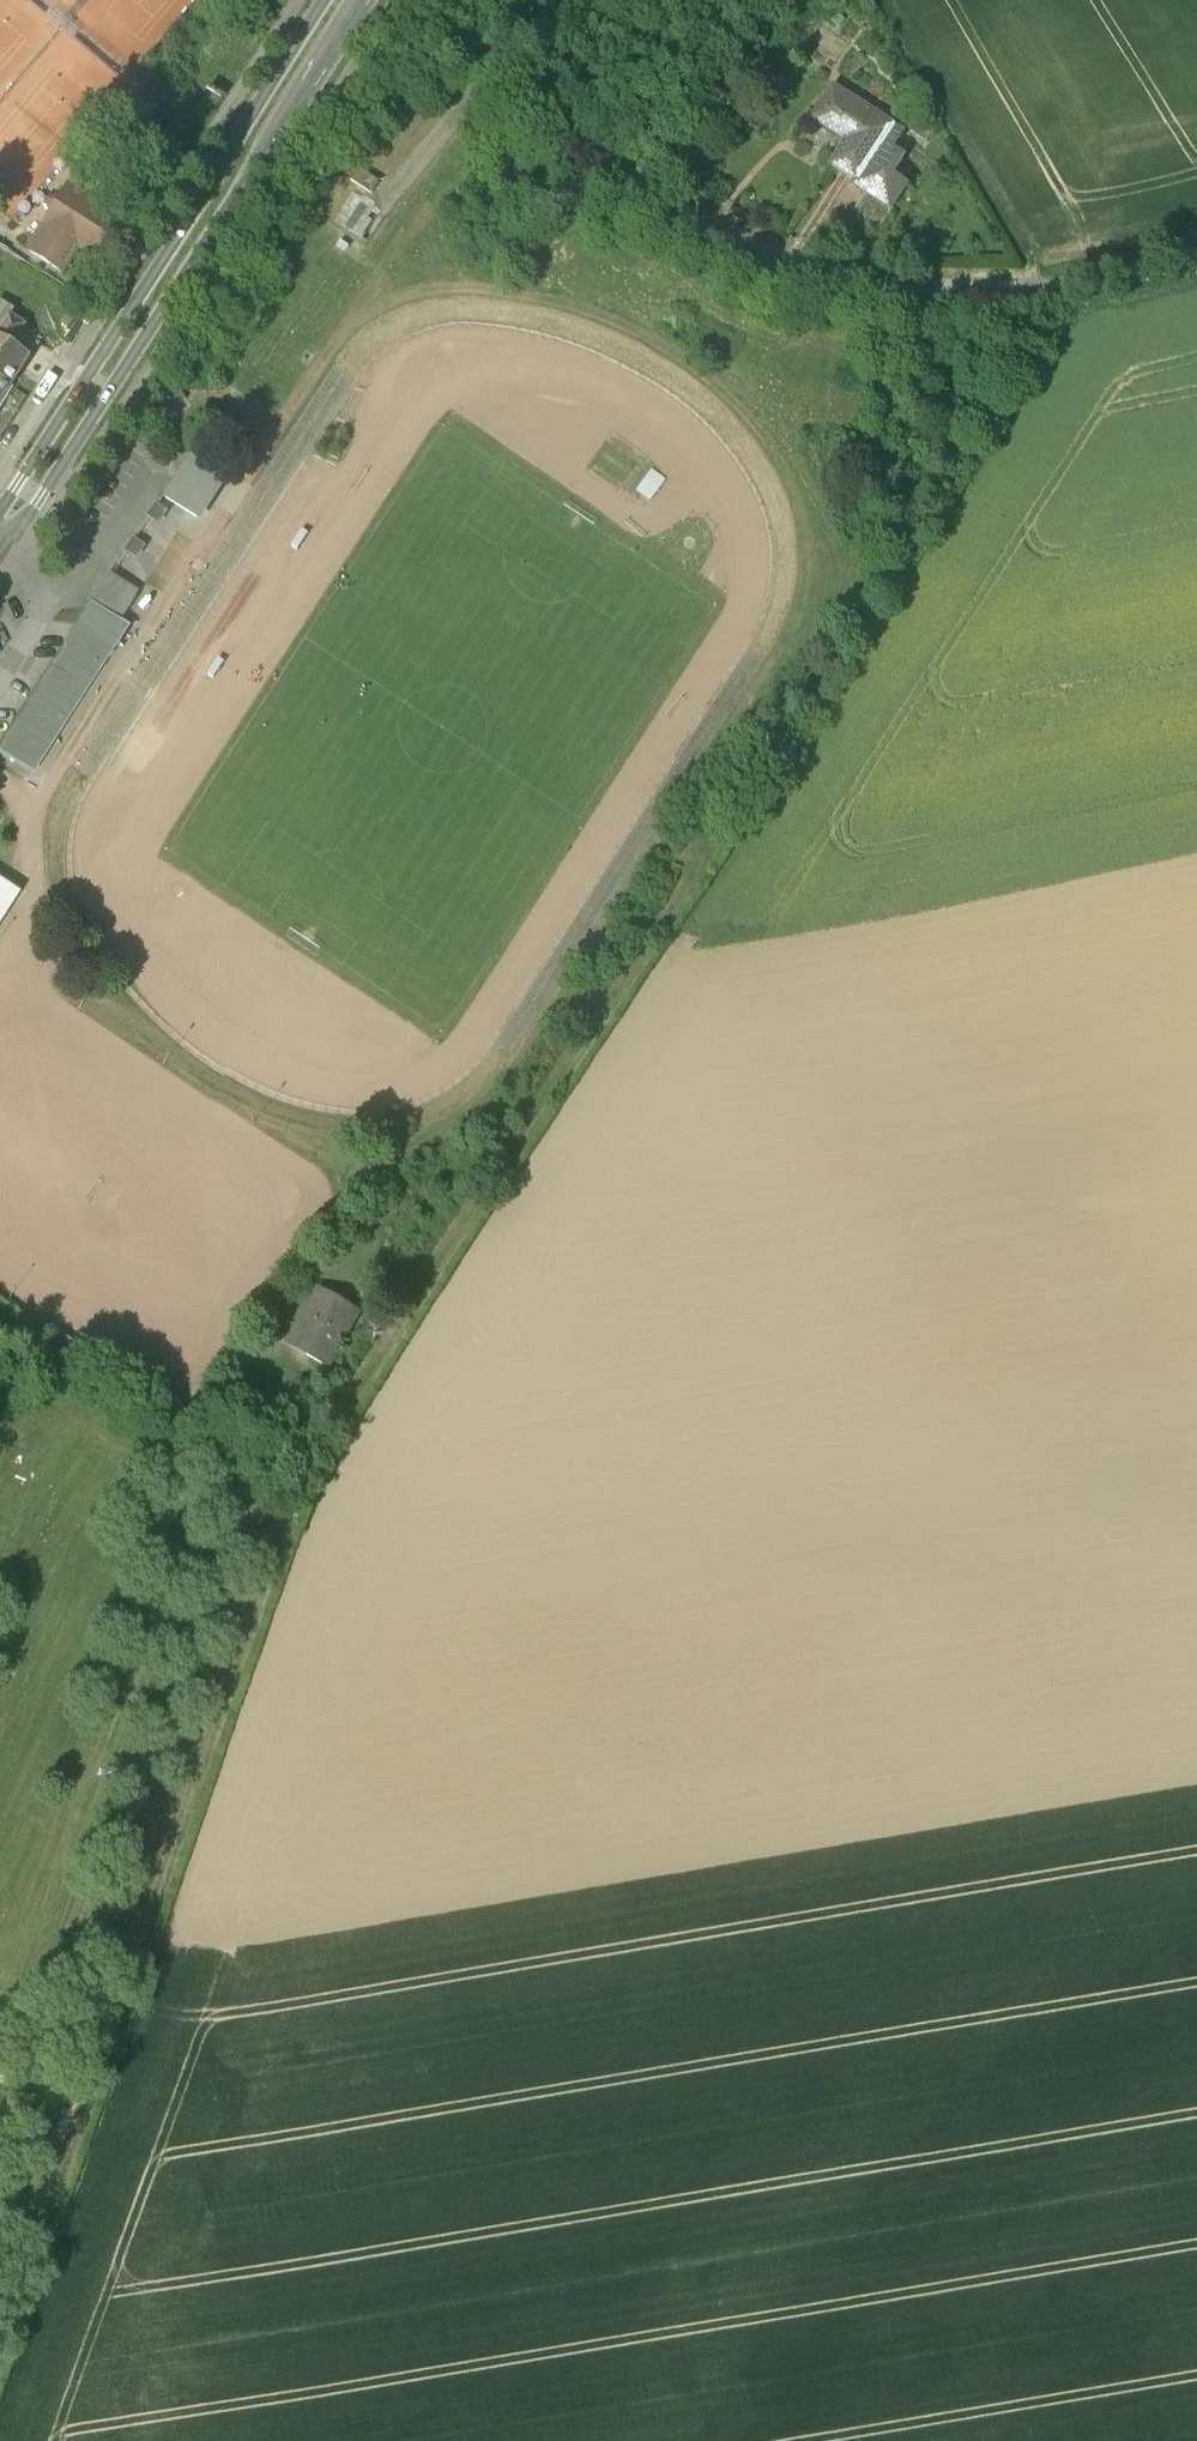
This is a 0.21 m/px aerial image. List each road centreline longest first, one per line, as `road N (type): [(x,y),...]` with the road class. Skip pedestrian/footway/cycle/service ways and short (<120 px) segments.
road 1 (primary): [(0,543),(353,0)]
road 2 (primary): [(324,0),(0,501)]
road 3 (residential): [(446,0),(599,148)]

